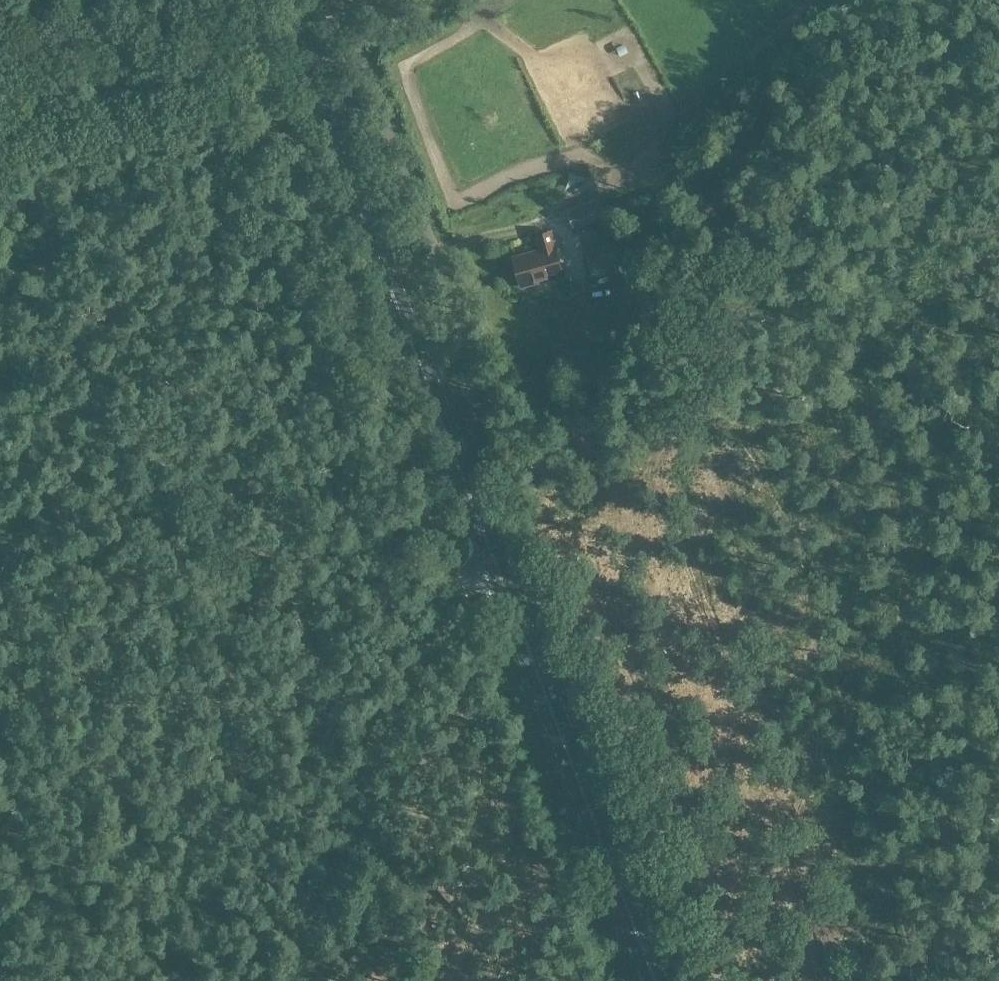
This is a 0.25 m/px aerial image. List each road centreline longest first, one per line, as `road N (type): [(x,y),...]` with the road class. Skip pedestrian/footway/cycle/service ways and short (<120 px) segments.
road 1 (primary): [(497,565),(279,0)]
road 2 (unclassified): [(497,565),(462,581),(443,605),(278,980)]
road 3 (primary): [(656,980),(497,565)]

